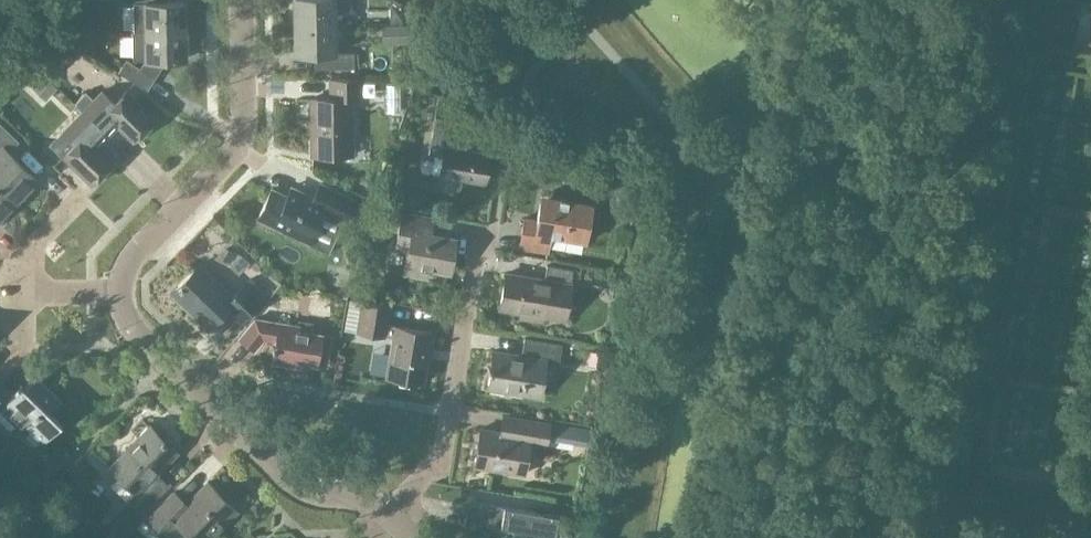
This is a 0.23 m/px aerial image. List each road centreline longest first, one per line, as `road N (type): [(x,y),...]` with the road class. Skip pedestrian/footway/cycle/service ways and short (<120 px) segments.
road 1 (residential): [(386,514),(441,458),(477,246),(491,237),(508,146)]
road 2 (residential): [(386,514),(361,500),(292,483),(134,329),(120,291)]
road 3 (residential): [(120,291),(130,259),(238,144),(241,0)]
road 4 (residential): [(21,293),(20,260),(83,194)]

